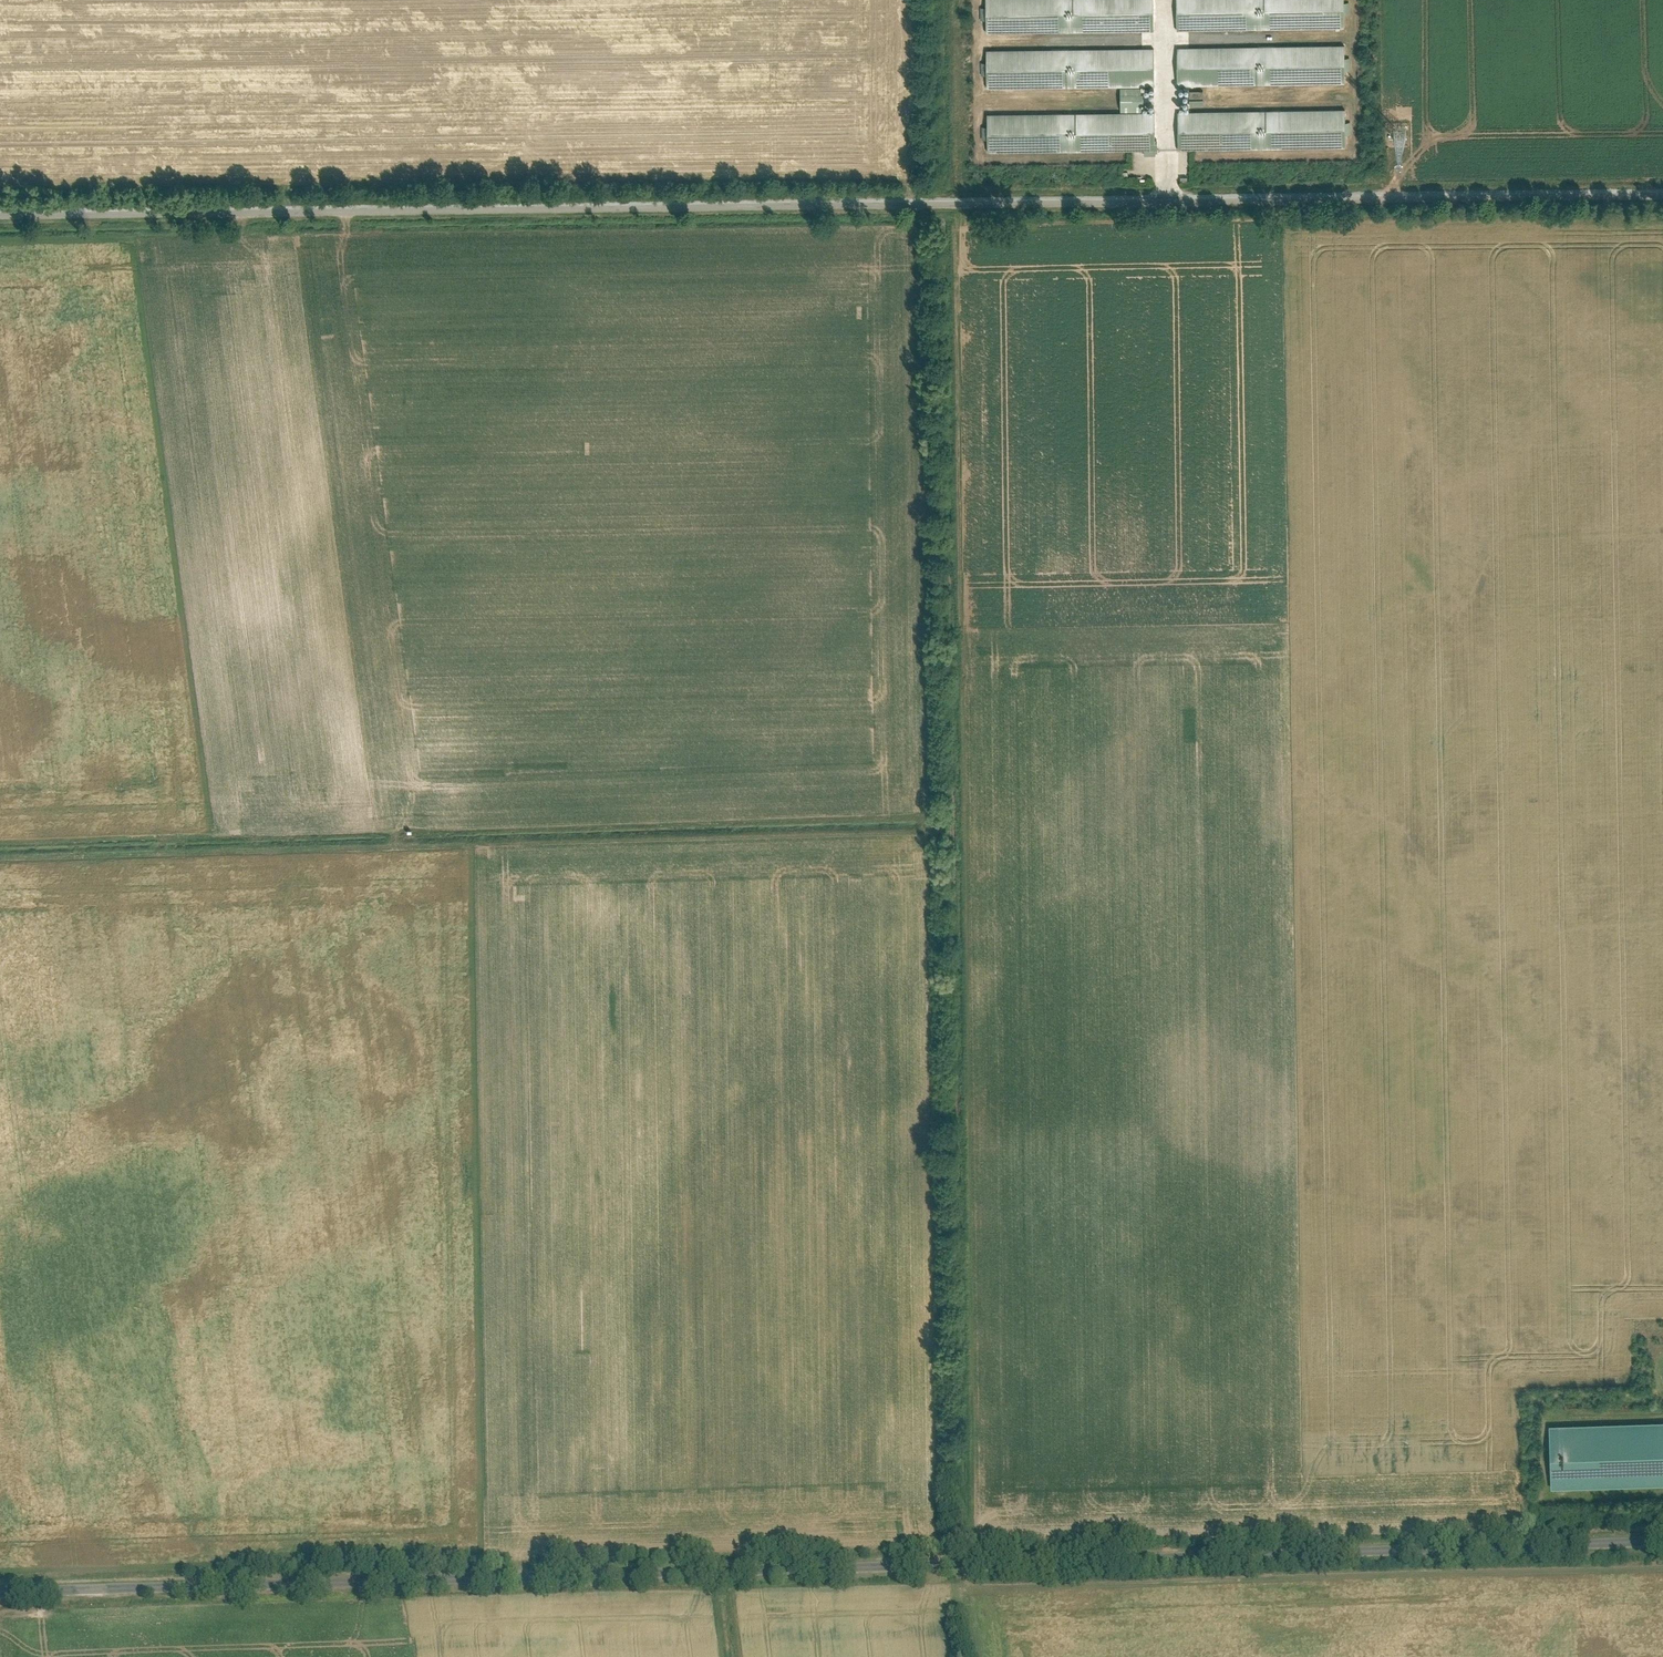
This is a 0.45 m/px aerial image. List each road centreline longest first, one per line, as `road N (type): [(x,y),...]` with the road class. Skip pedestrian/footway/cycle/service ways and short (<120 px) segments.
road 1 (tertiary): [(0,1594),(1662,1543)]
road 2 (unclassified): [(0,218),(1662,198)]

